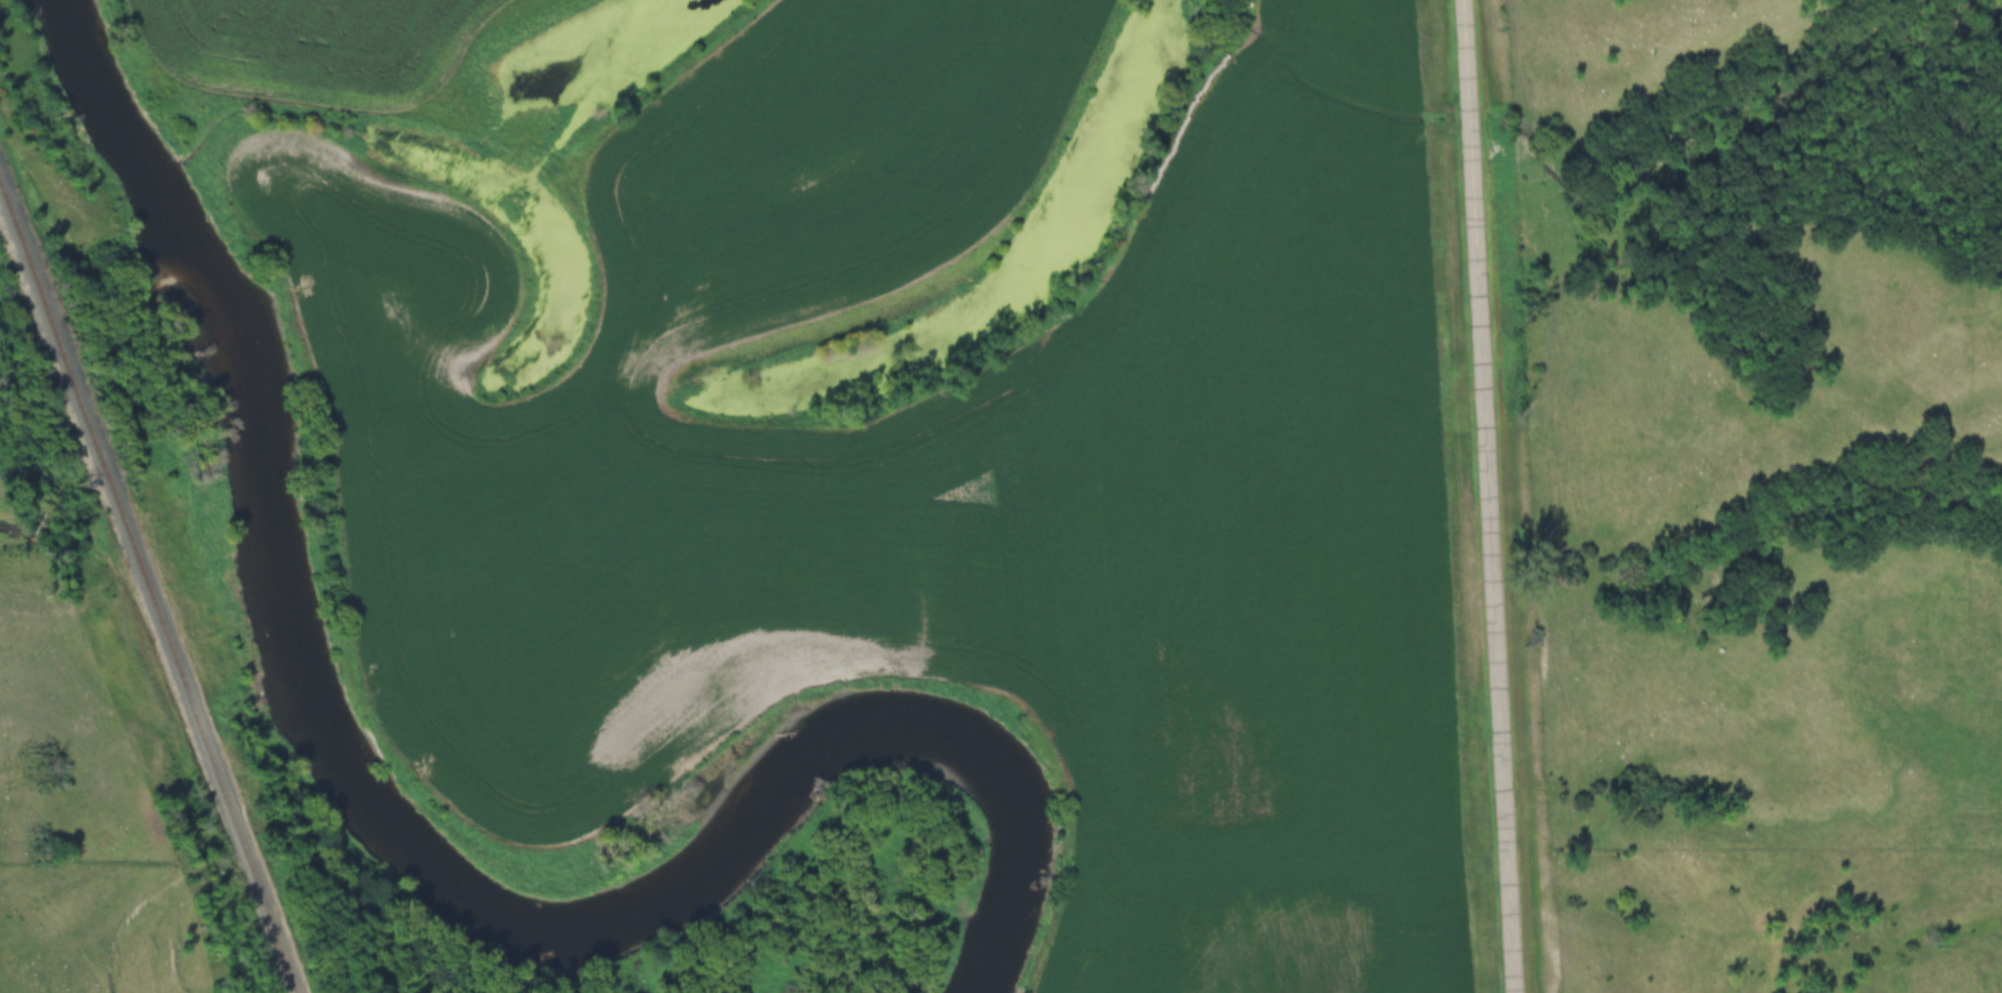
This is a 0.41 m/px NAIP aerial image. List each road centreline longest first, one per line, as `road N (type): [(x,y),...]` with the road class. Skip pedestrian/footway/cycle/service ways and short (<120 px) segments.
road 1 (tertiary): [(1514,992),(1462,0)]

